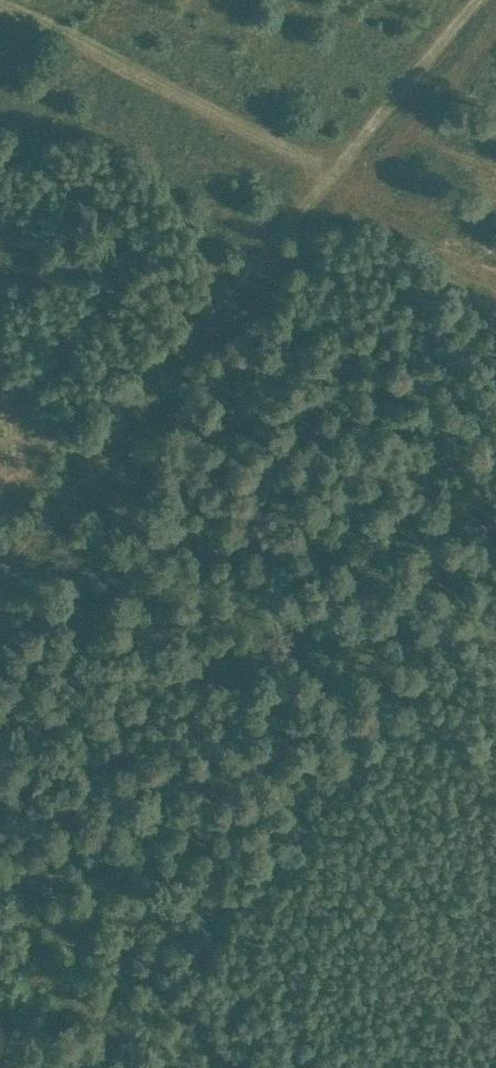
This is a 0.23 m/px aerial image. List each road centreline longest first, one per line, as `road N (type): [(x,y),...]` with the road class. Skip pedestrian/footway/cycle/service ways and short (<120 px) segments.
road 1 (track): [(336,171),(0,584)]
road 2 (track): [(336,171),(0,2)]
road 3 (track): [(475,0),(336,171)]

